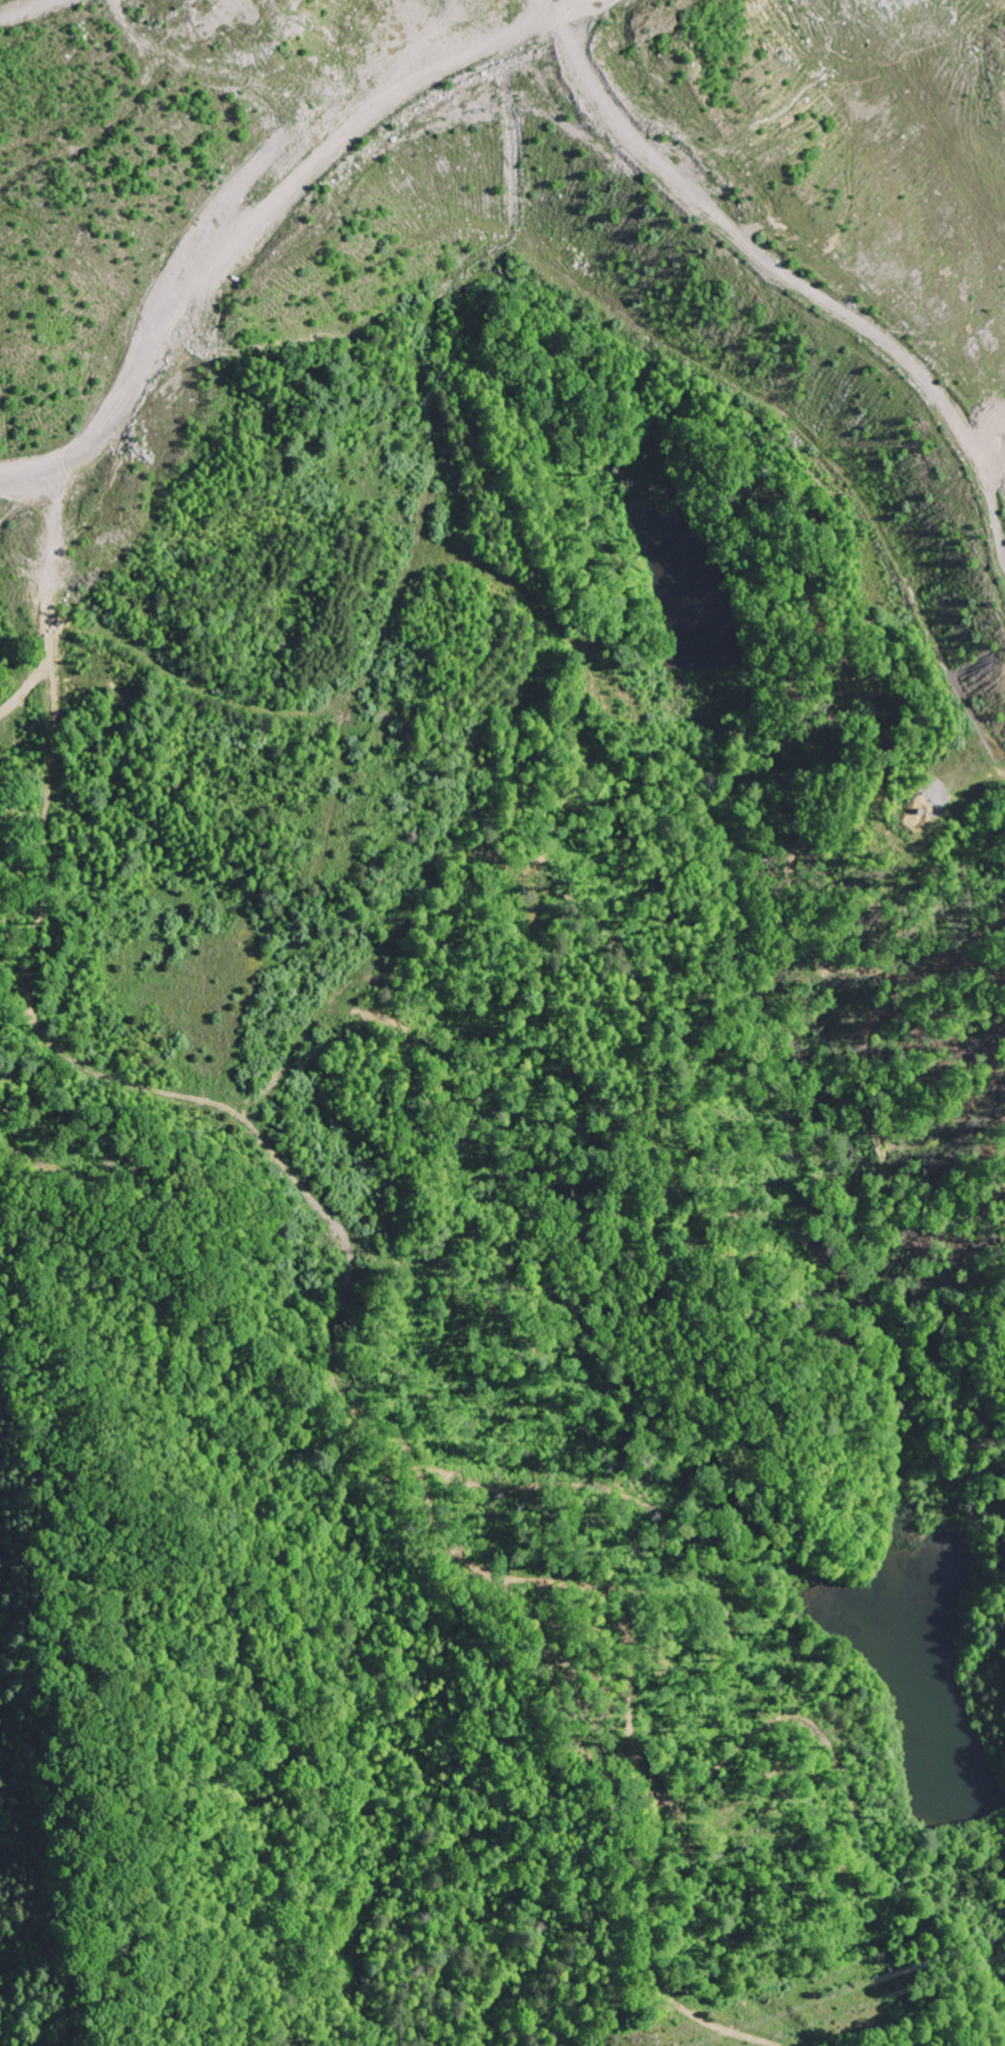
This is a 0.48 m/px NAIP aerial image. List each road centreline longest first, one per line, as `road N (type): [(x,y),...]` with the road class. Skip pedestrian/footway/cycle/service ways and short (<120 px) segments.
road 1 (track): [(784,2045),(662,2004),(644,1986),(640,1925),(658,1812),(635,1728),(632,1635),(594,1593),(499,1585),(455,1554),(406,1447),(341,1398),(330,1363),(343,1286),(338,1248),(322,1214),(283,1178),(245,1114),(234,1065),(233,978),(247,946),(302,890),(326,850),(363,663)]

